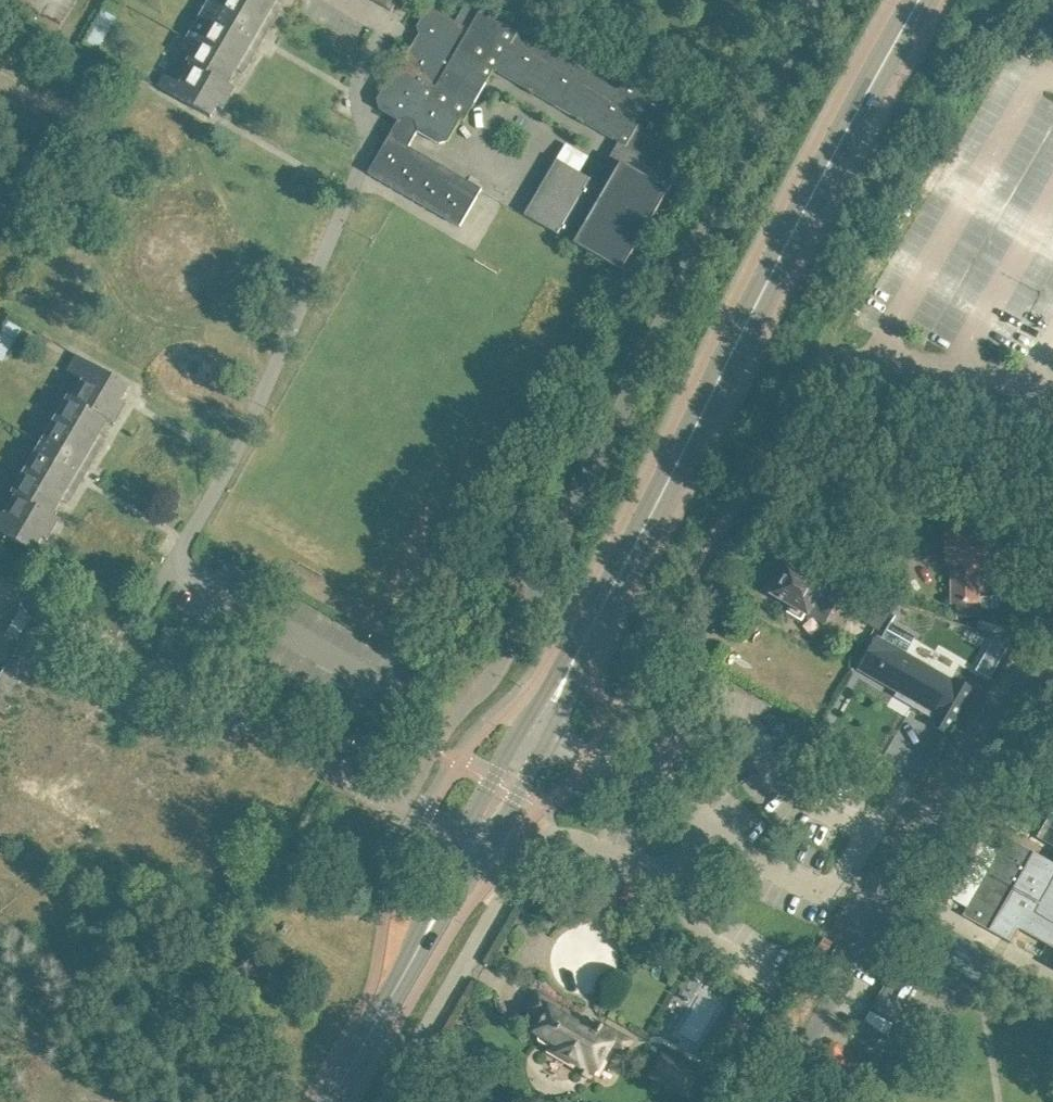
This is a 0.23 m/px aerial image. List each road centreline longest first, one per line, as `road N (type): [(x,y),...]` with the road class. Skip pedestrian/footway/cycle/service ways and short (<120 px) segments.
road 1 (residential): [(427,820),(351,779),(395,695),(187,575),(180,561),(359,174),(367,141),(362,76),(391,24),(347,0)]
road 2 (tertiary): [(474,843),(923,0)]
road 3 (unclassified): [(427,820),(410,799),(417,771),(463,704),(496,674),(514,638),(818,0)]
road 4 (tertiary): [(325,1101),(474,843)]

